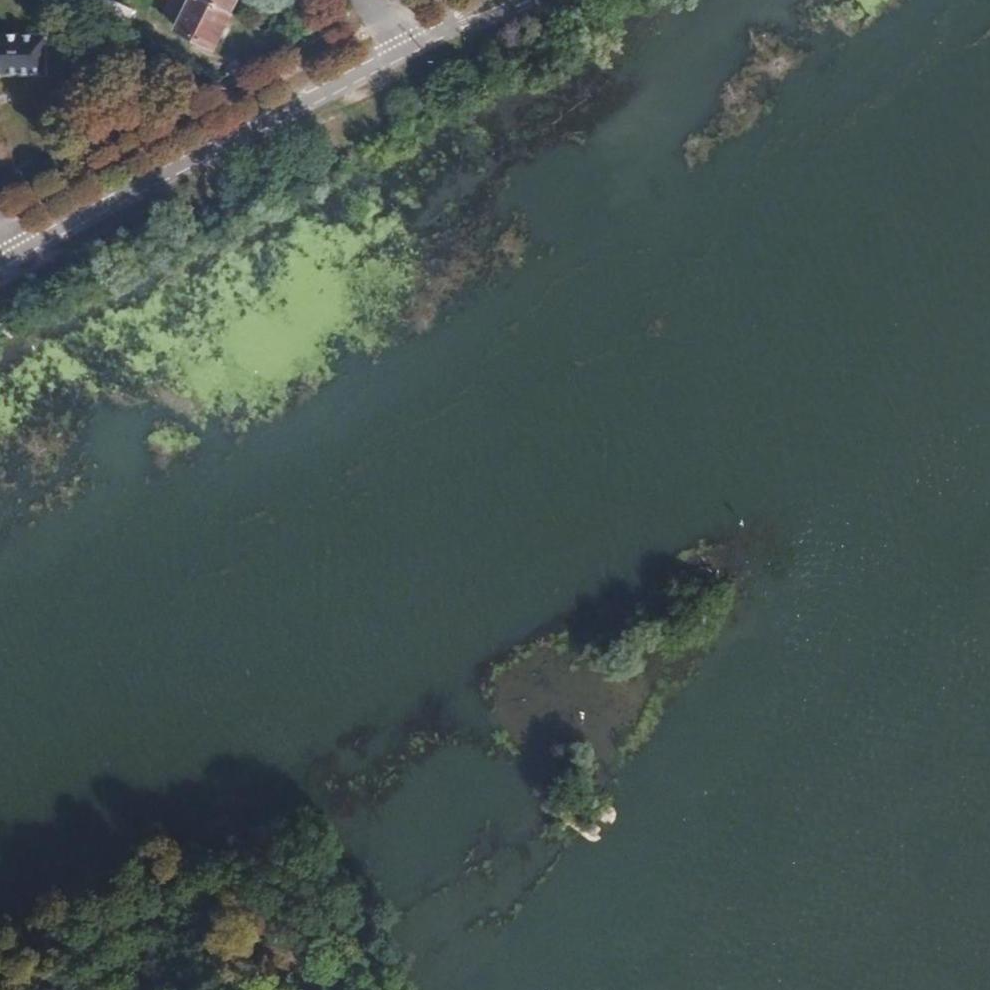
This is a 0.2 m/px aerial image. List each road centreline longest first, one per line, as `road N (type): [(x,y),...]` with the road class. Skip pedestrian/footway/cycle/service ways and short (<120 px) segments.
road 1 (residential): [(17,253),(405,55)]

